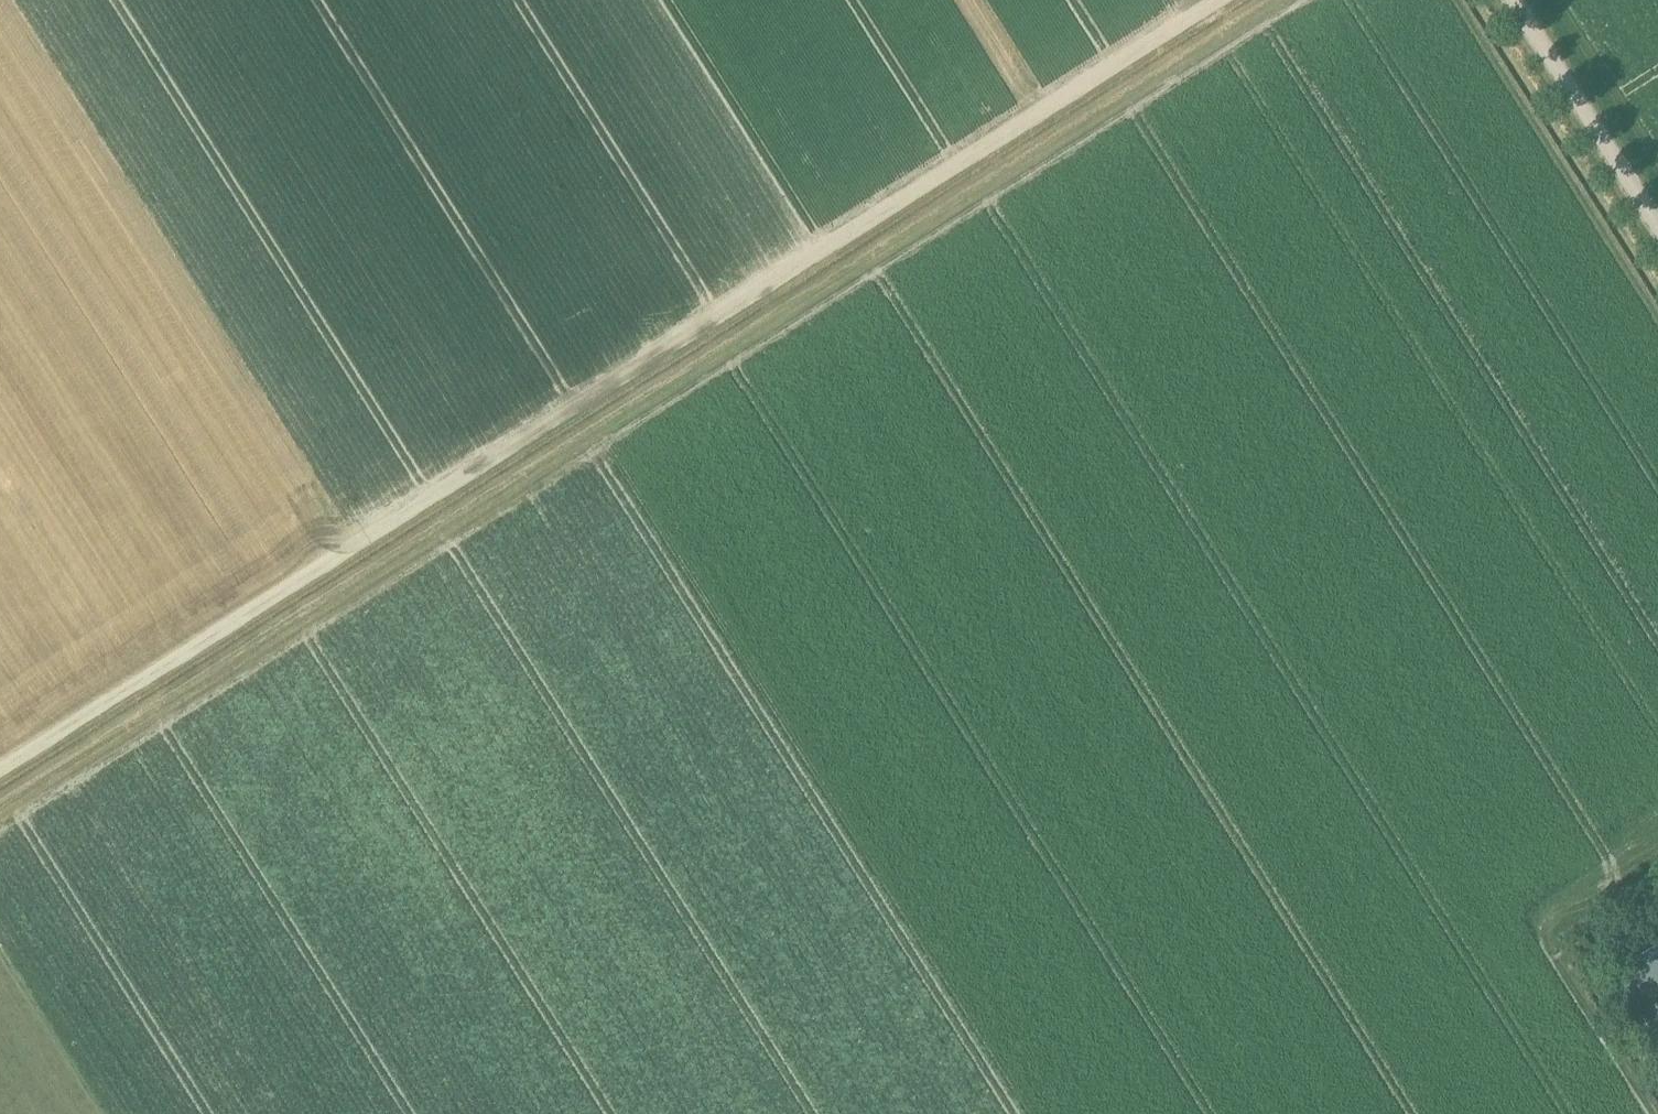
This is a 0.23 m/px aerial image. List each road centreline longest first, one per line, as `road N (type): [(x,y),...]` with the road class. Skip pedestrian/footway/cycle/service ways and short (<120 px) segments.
road 1 (unclassified): [(1657,229),(1513,0)]

